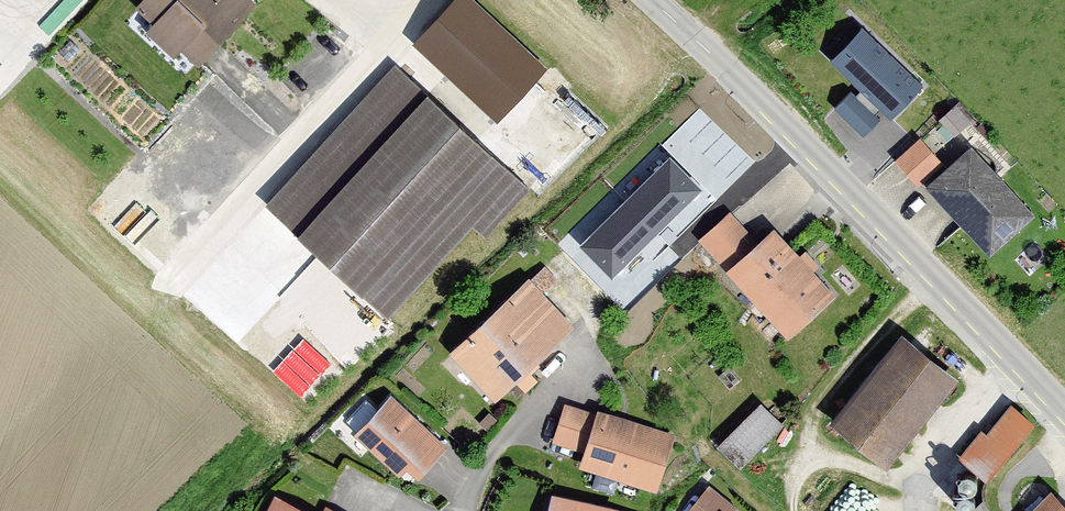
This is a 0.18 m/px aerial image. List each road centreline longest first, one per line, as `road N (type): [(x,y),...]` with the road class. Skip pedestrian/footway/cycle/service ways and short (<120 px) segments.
road 1 (tertiary): [(764,104),(1064,411)]
road 2 (tertiary): [(764,104),(651,0)]

